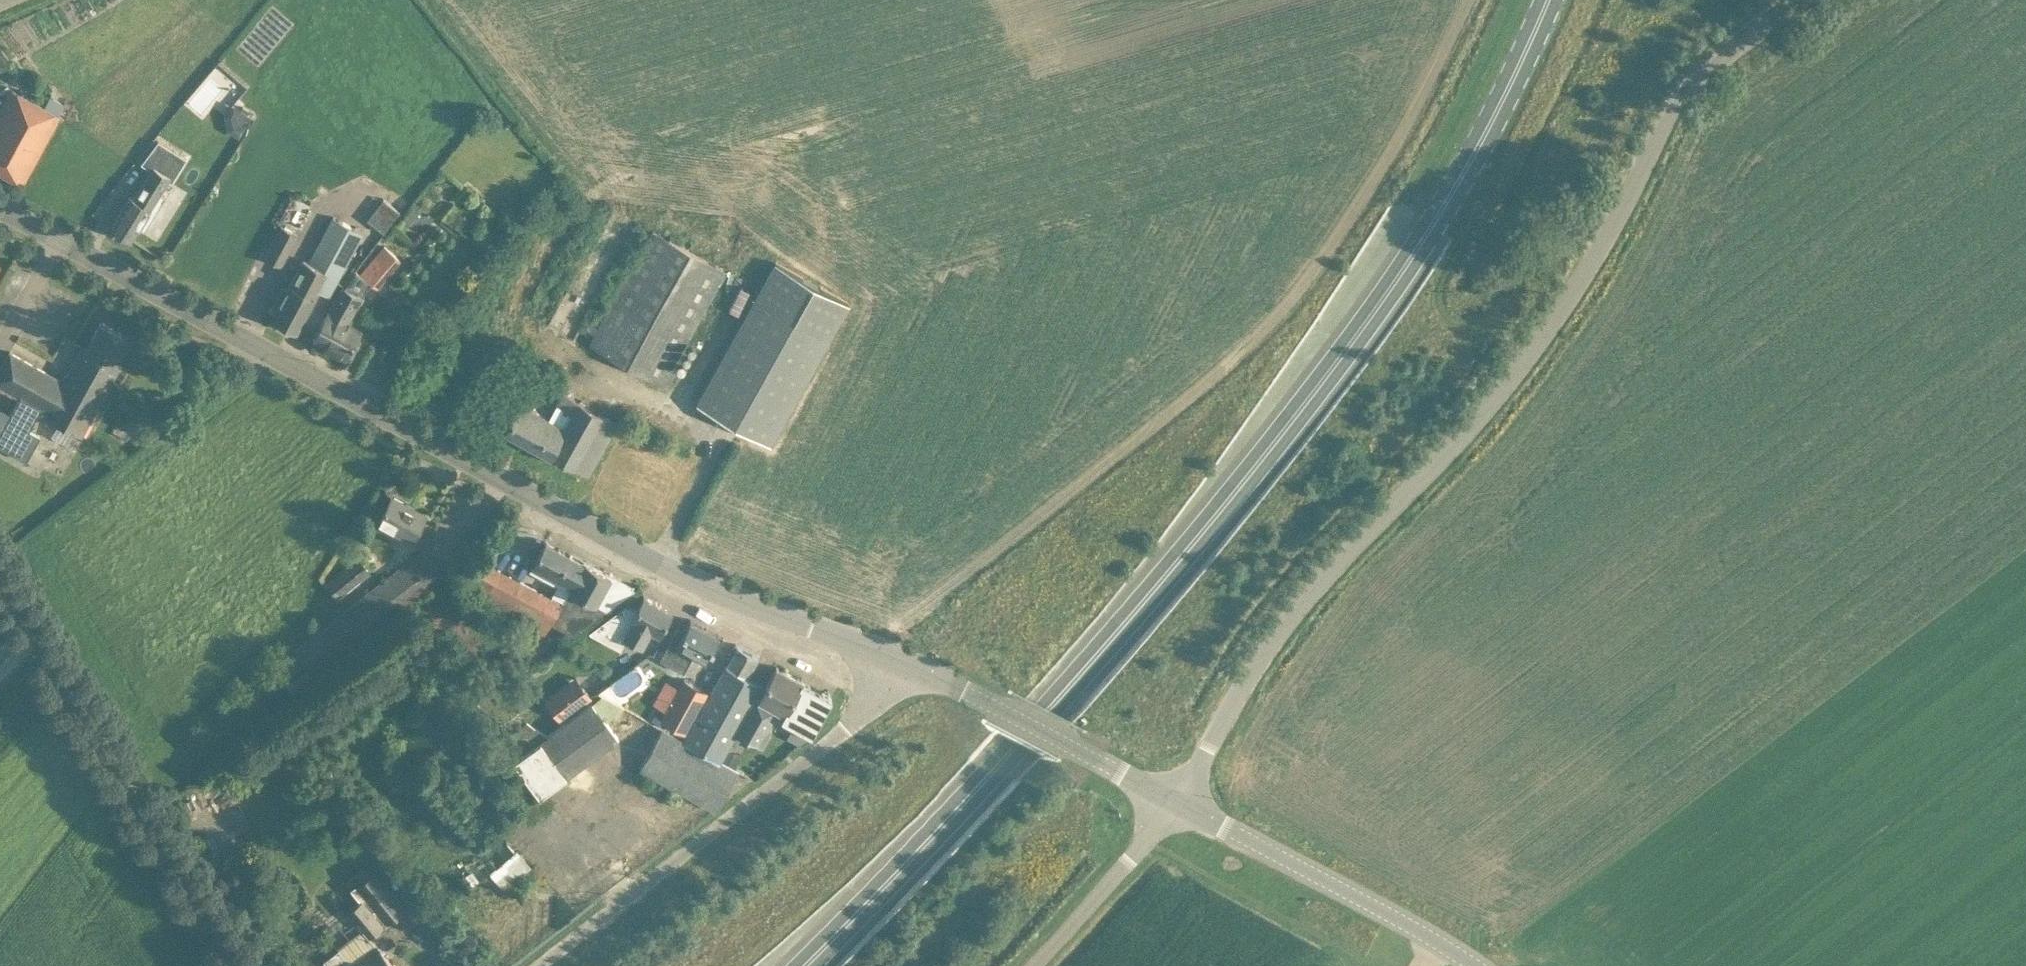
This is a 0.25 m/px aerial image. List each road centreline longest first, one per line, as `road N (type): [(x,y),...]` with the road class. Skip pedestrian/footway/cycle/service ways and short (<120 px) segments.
road 1 (primary): [(805,965),(1060,696),(1327,375),(1433,222),(1548,0)]
road 2 (tertiary): [(918,666),(632,550),(0,208)]
road 3 (unclassified): [(1171,799),(1296,609),(1477,419),(1551,324),(1677,102),(1801,0)]
road 4 (unclassified): [(538,965),(918,666)]
road 5 (unclassified): [(0,572),(239,965)]
road 6 (tertiary): [(1476,965),(1171,799)]
road 7 (tertiary): [(1171,799),(918,666)]
road 8 (unclassified): [(1171,799),(1034,965)]

